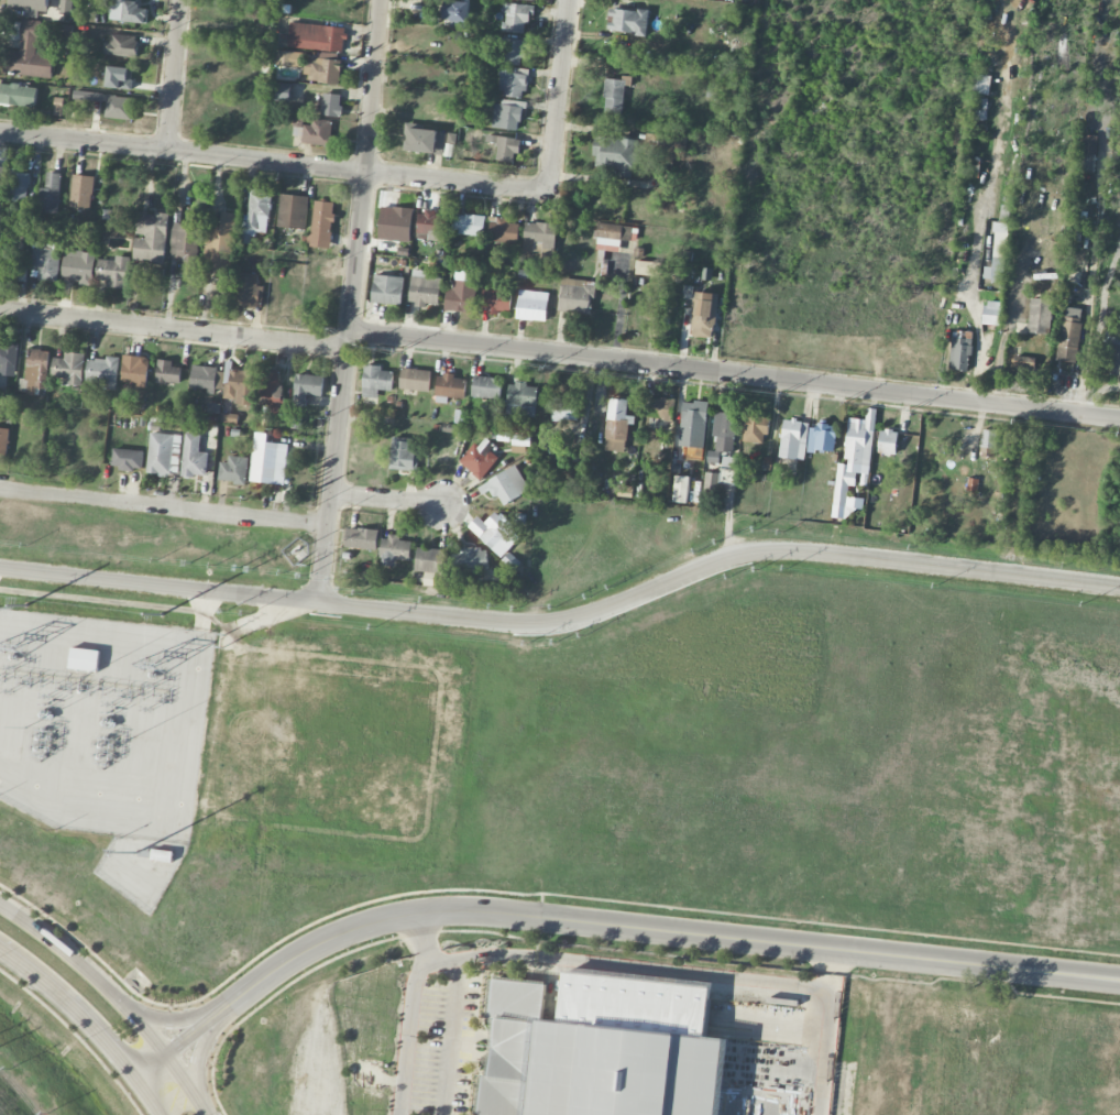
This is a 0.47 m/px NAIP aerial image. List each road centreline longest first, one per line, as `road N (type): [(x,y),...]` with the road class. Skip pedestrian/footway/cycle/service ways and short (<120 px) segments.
road 1 (residential): [(1119,588),(755,551),(575,620),(530,624),(0,568)]
road 2 (tertiary): [(132,1073),(301,951),(347,930),(438,911),(1119,980)]
road 3 (residential): [(1119,418),(350,332)]
road 4 (residential): [(382,0),(319,602)]
road 5 (residential): [(547,193),(0,134)]
road 6 (residential): [(348,348),(0,311)]
road 7 (residential): [(0,490),(329,526)]
road 8 (secondary): [(208,1114),(140,1021),(78,961),(0,903)]
road 9 (secondary): [(0,949),(110,1048),(160,1114)]
road 10 (residential): [(567,0),(547,193)]
road 11 (residential): [(182,0),(165,152)]

